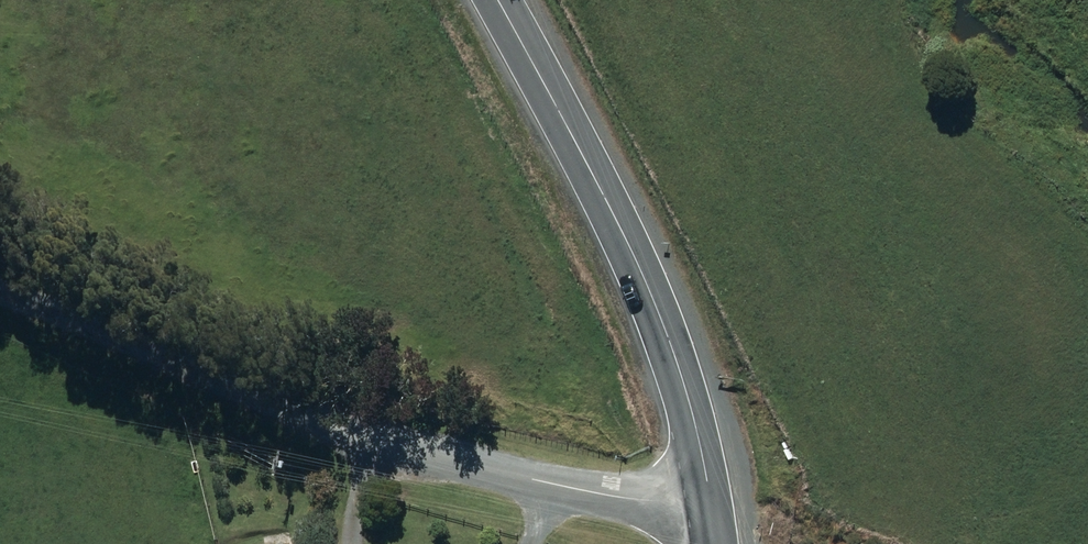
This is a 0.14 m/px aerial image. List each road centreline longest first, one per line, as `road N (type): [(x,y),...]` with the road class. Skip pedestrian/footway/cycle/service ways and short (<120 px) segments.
road 1 (residential): [(709,497),(648,503),(540,483),(0,331)]
road 2 (secondary): [(709,497),(700,439),(659,310),(497,0)]

